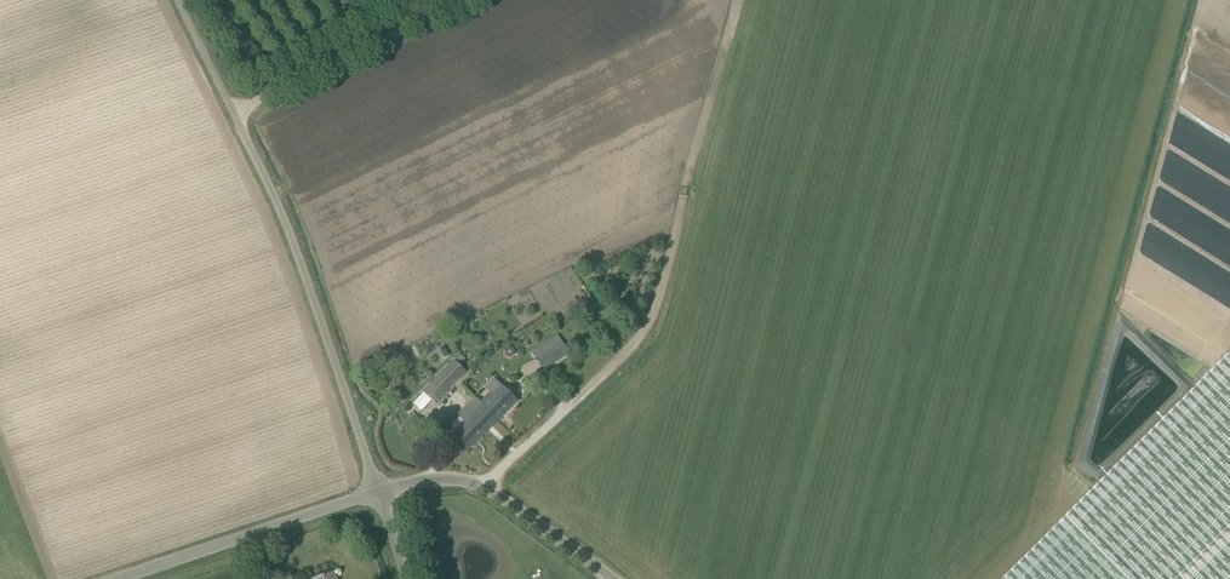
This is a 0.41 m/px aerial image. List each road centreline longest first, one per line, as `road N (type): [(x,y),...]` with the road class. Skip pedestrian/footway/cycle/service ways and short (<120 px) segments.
road 1 (track): [(490,488),(632,350),(653,316),(738,0)]
road 2 (unclassified): [(381,493),(299,252),(237,116)]
road 3 (unclassified): [(607,578),(490,488),(473,482),(381,493)]
road 4 (unclassified): [(157,578),(381,493)]
road 5 (unclassified): [(237,116),(426,22)]
road 6 (unclassified): [(237,116),(179,0)]

